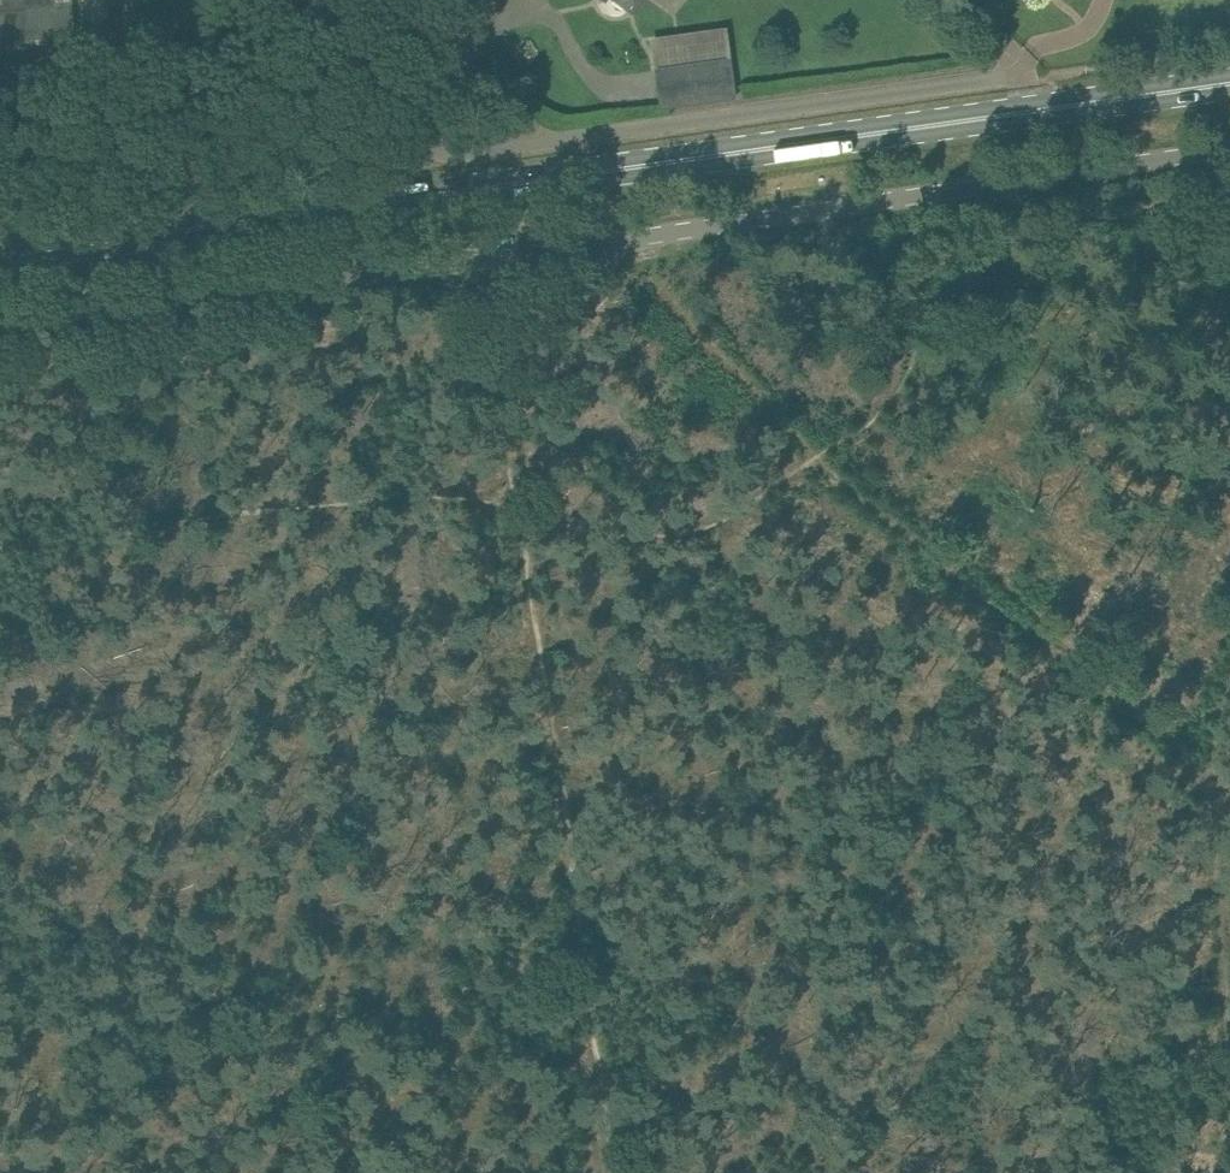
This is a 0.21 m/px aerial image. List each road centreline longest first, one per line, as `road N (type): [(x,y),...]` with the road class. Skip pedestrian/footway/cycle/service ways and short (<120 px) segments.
road 1 (primary): [(0,255),(1229,82)]
road 2 (unclassified): [(0,321),(415,271),(1229,151)]
road 3 (residential): [(453,154),(1021,74)]
road 4 (unclassified): [(453,154),(426,145),(411,105),(381,65),(298,0)]

